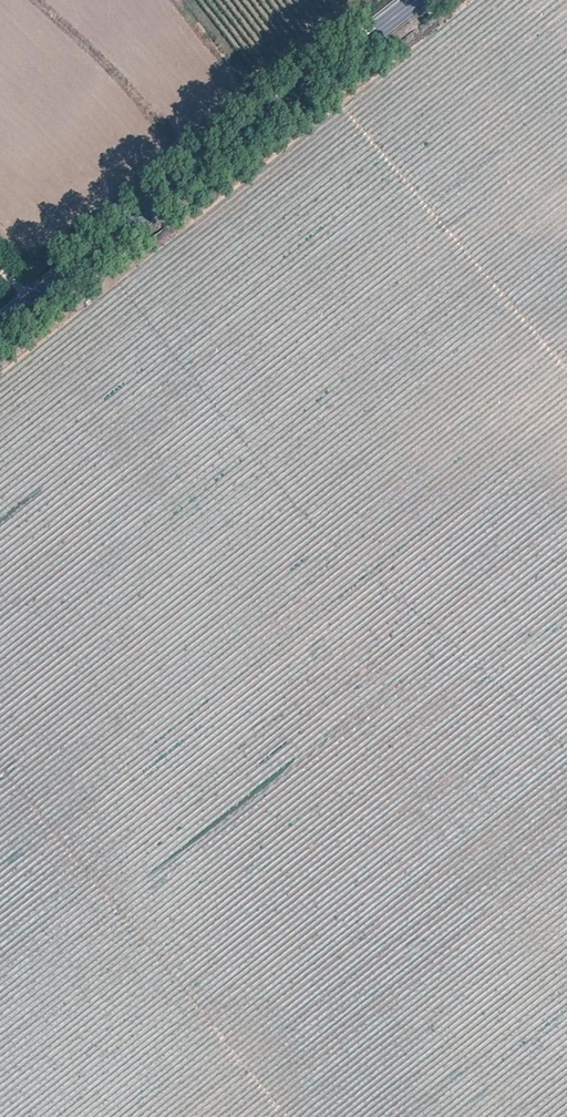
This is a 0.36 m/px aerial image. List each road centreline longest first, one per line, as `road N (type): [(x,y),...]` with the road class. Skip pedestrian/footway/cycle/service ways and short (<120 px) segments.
road 1 (primary): [(420,0),(36,303)]

